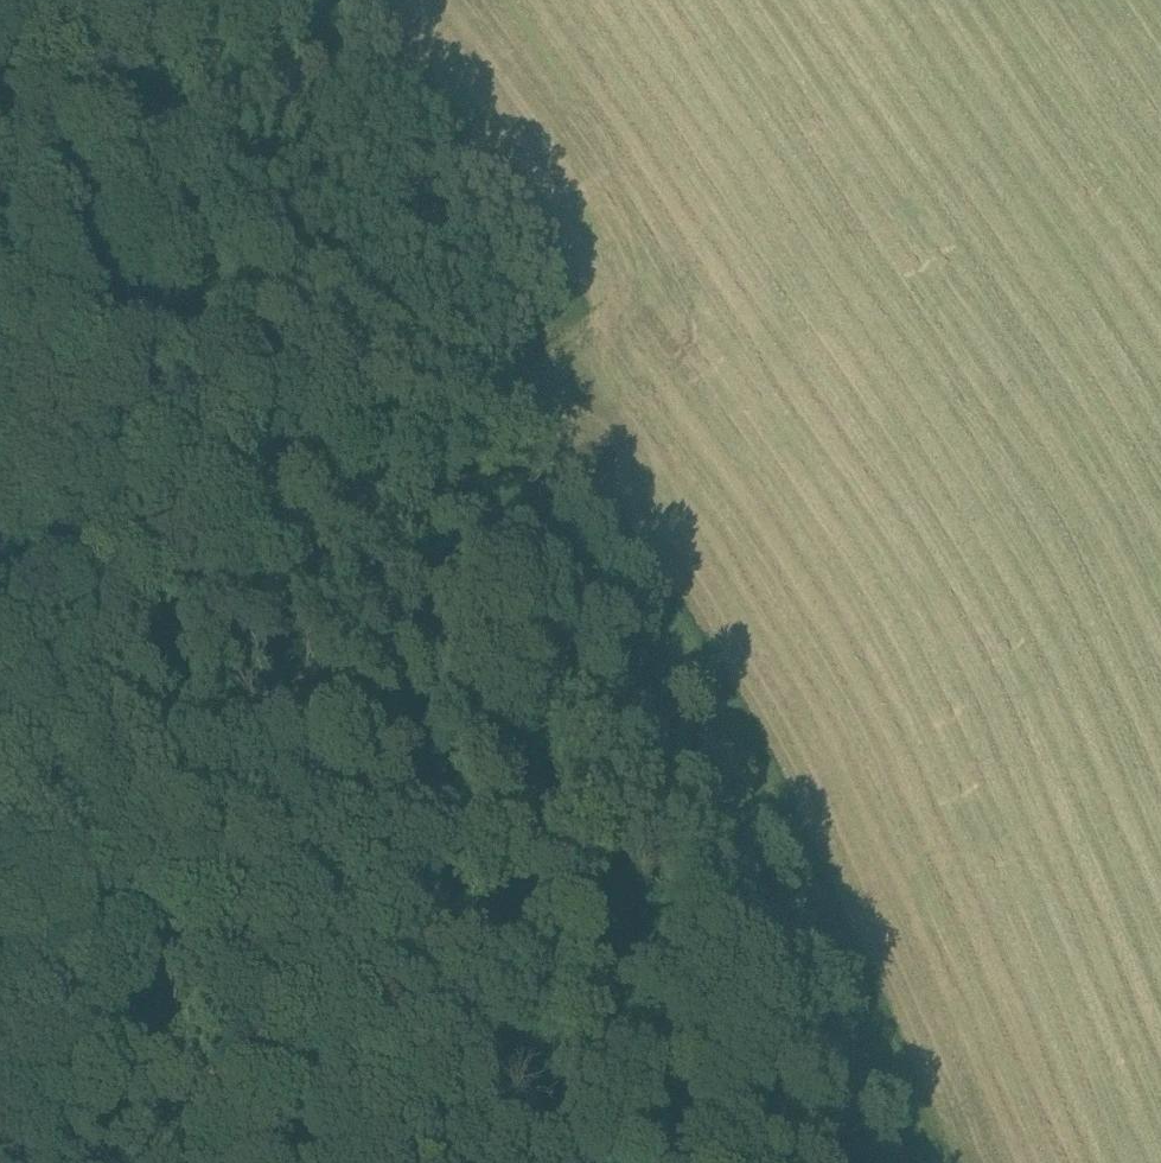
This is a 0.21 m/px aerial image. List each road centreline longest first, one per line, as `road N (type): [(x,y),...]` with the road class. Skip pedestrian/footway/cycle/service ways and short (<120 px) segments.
road 1 (track): [(91,0),(137,52),(175,132),(206,255),(235,304),(283,343),(381,395),(443,449),(589,631)]

